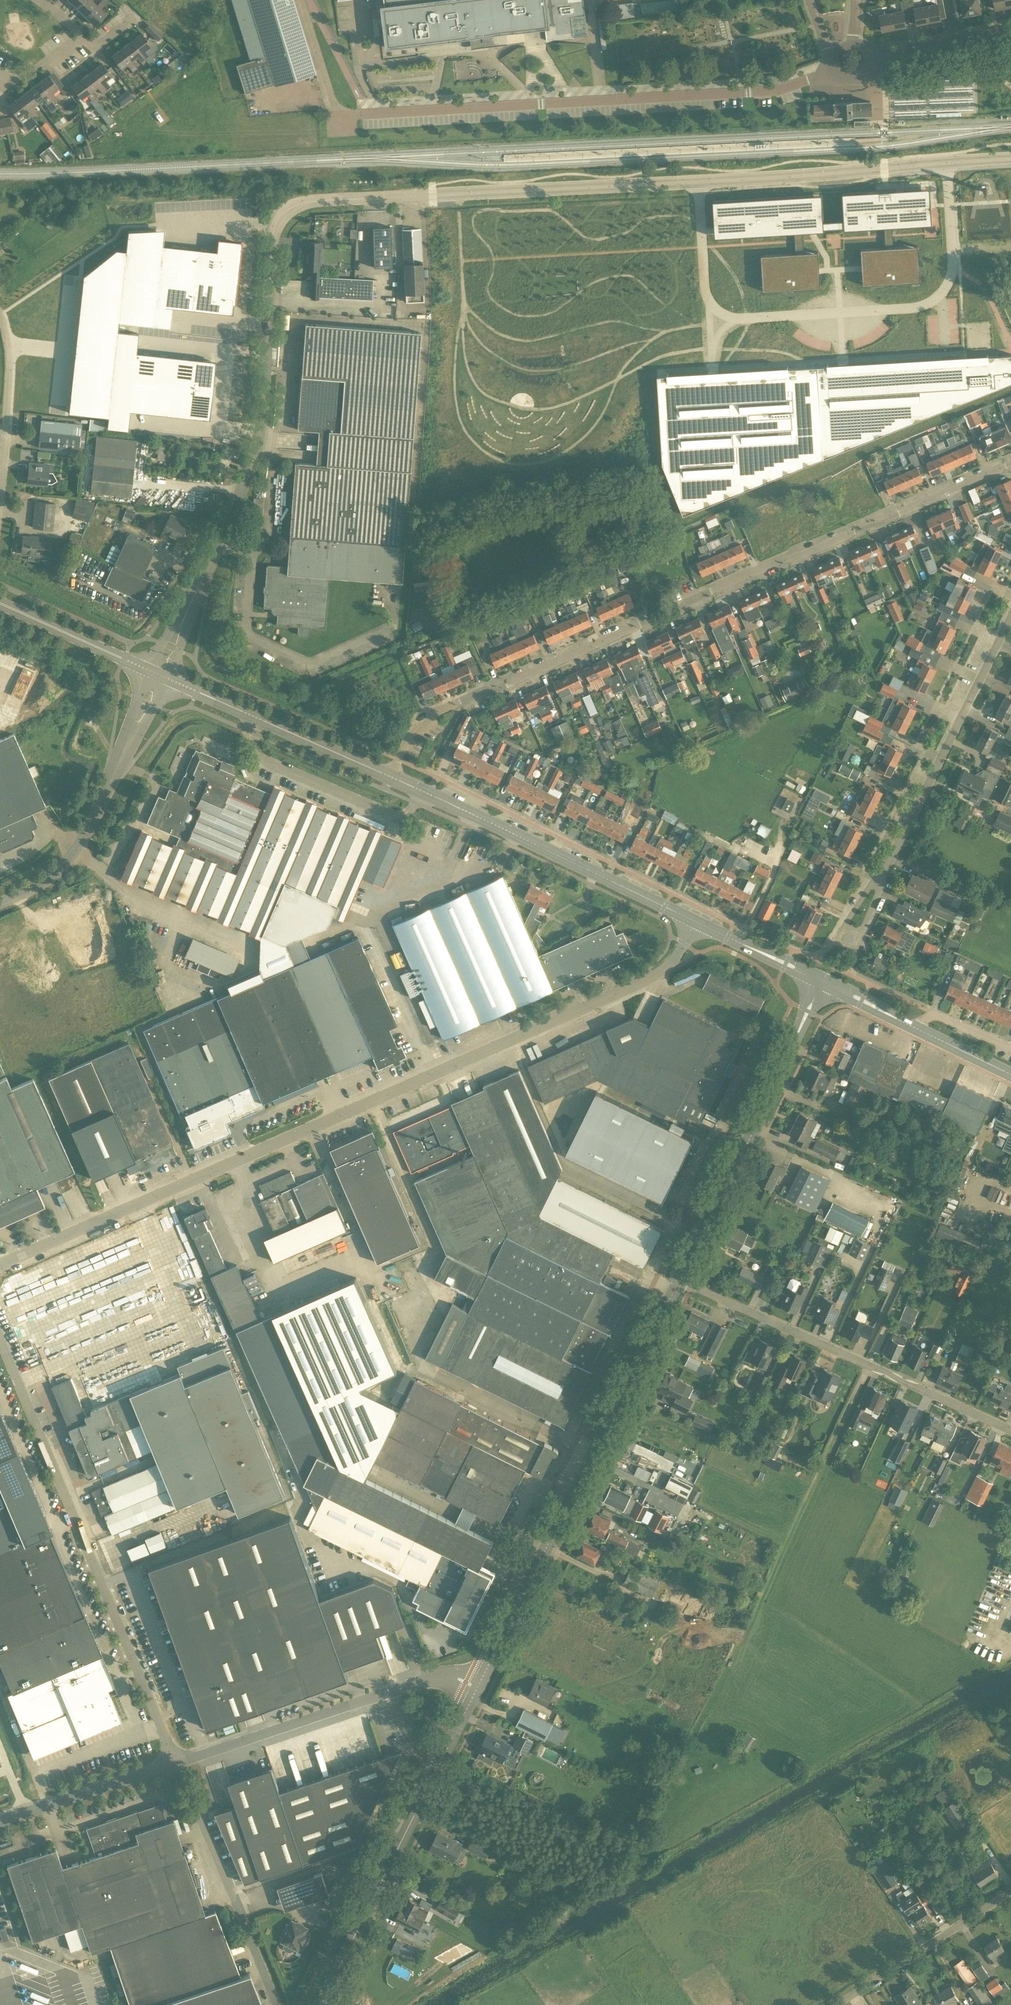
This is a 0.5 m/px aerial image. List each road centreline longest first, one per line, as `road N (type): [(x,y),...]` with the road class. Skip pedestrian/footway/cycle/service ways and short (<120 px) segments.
road 1 (unclassified): [(158,673),(249,461),(261,403),(270,243),(276,219),(292,208),(1010,159)]
road 2 (unclassified): [(0,1267),(645,982),(696,922)]
road 3 (residential): [(390,776),(409,737),(436,712),(1010,463)]
road 4 (residential): [(357,115),(767,91),(829,77)]
road 5 (unclassified): [(175,1763),(0,1340)]
road 6 (secondary): [(477,1686),(675,1275)]
road 7 (track): [(869,1364),(748,1633),(662,1633),(646,1608)]
road 8 (residential): [(1010,1430),(675,1275)]
road 9 (secondary): [(321,2004),(477,1686)]
road 10 (secondary): [(696,922),(390,776)]
road 11 (secondary): [(675,1275),(822,982)]
road 12 (residential): [(879,880),(1010,617)]
road 13 (unclassified): [(0,905),(41,887),(81,847),(158,673)]
road 14 (unclassified): [(175,1763),(427,1680)]
road 15 (unclassified): [(278,2004),(175,1763)]
road 16 (secondary): [(390,776),(158,673)]
road 17 (unclassified): [(835,2004),(1010,1891)]
road 18 (unclassified): [(0,1821),(175,1763)]
road 19 (secondary): [(158,673),(0,603)]
road 20 (residential): [(0,313),(9,353),(0,472)]
road 21 (residential): [(879,880),(858,941),(838,931),(870,884)]
road 22 (secondary): [(822,982),(696,922)]
road 23 (residential): [(875,57),(1010,32)]
road 24 (residential): [(341,123),(299,0)]
road 25 (residential): [(39,0),(96,45),(137,16)]

